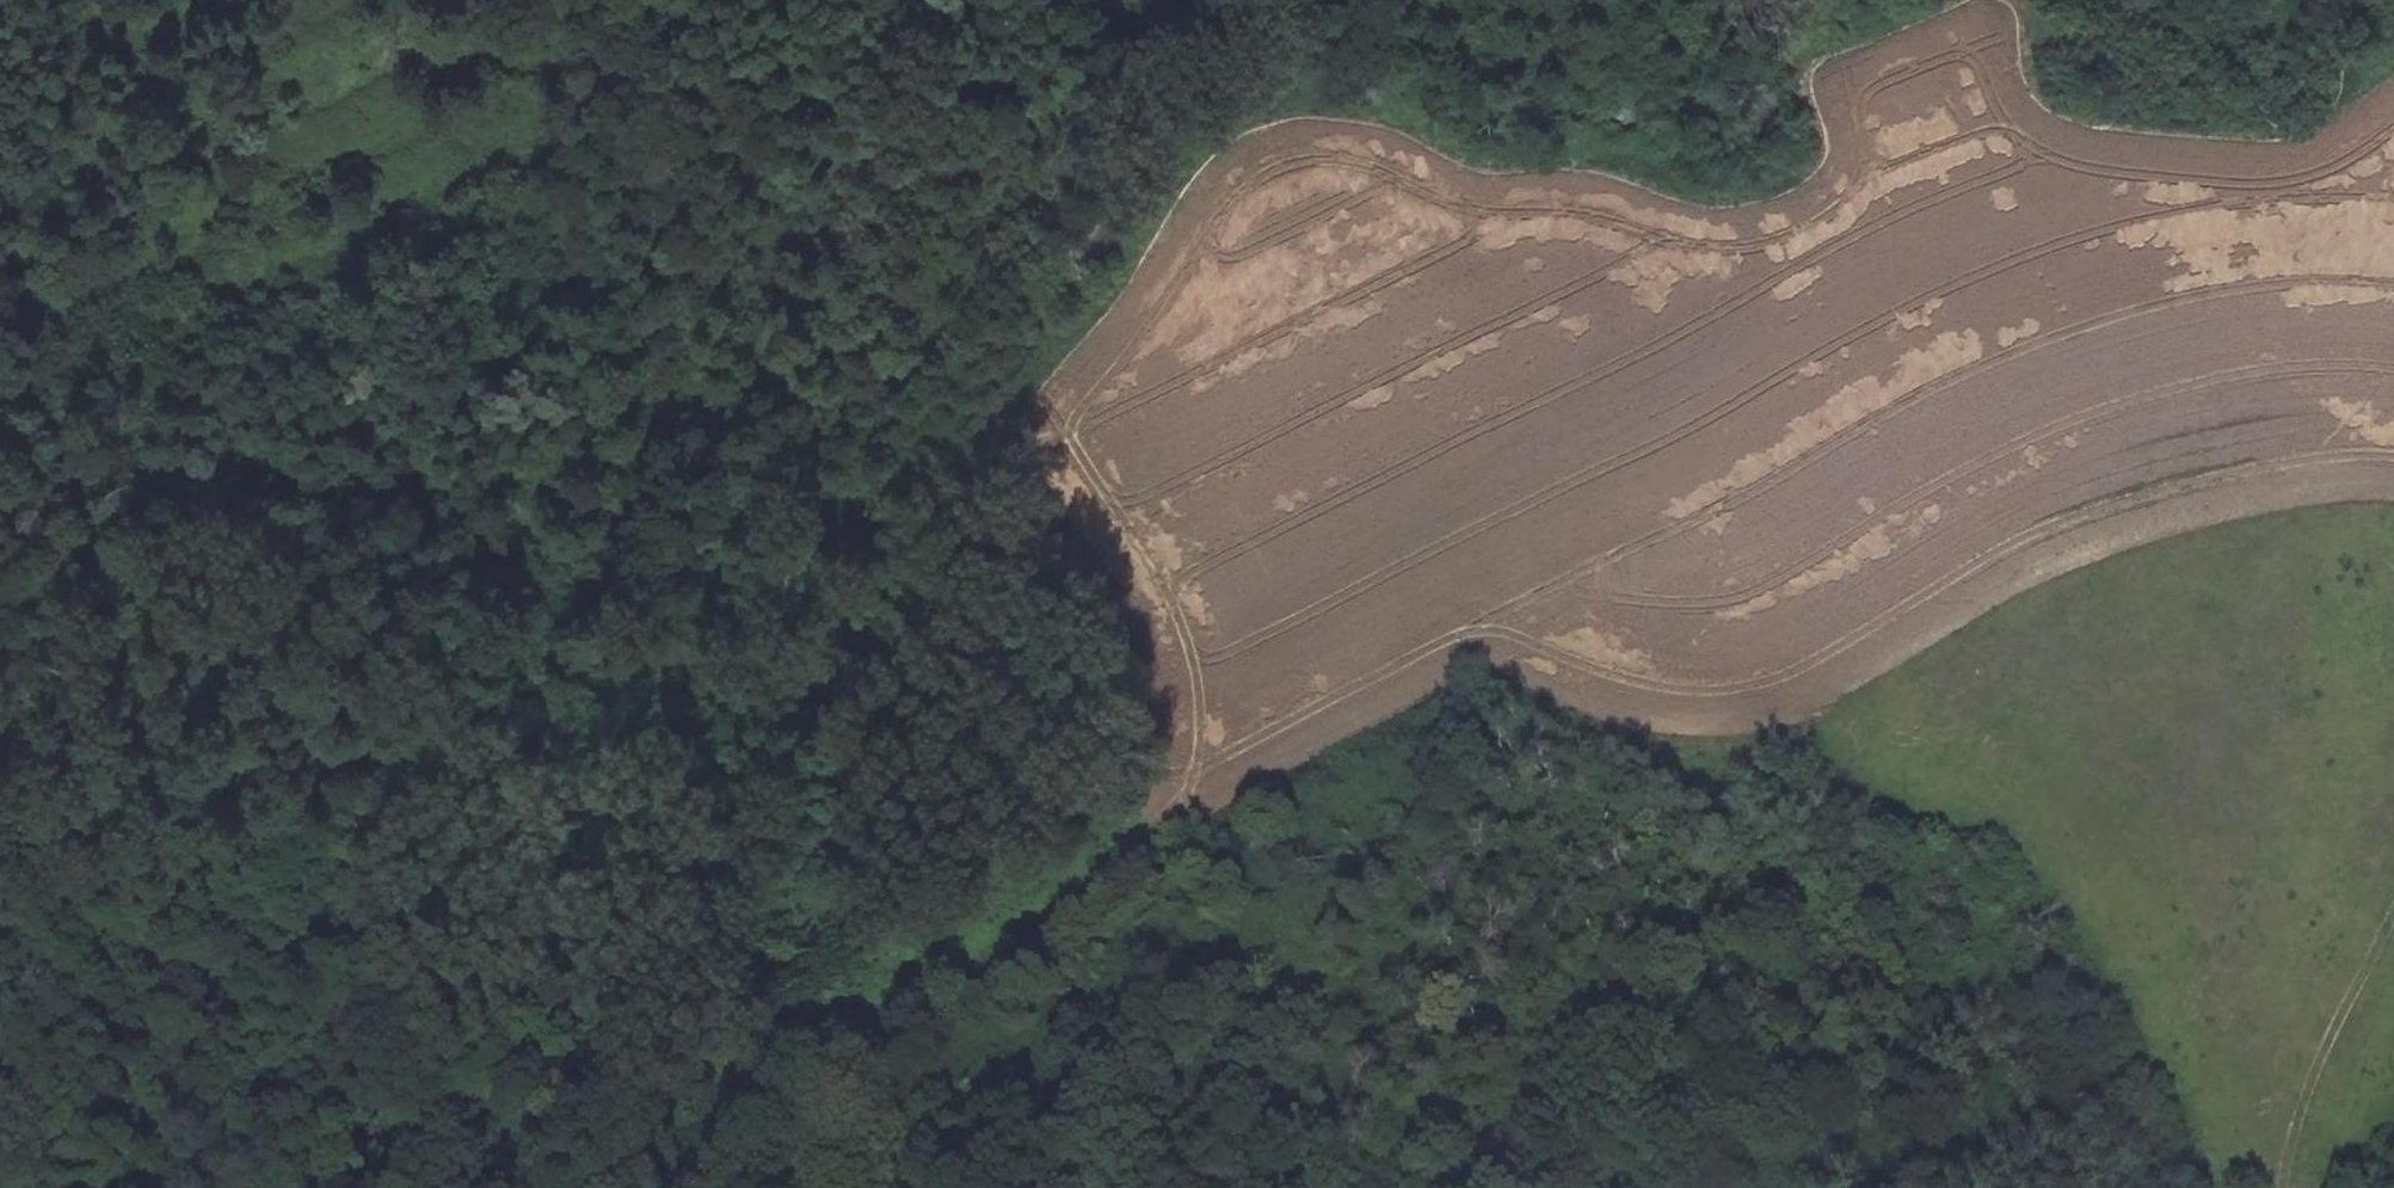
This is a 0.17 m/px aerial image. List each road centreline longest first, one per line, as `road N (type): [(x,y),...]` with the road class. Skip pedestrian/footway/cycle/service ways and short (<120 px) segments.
road 1 (track): [(2286,1187),(2295,1129),(2210,926),(2151,823),(2084,759),(2013,727),(1953,717)]
road 2 (track): [(1162,829),(900,990),(771,1050),(655,1062)]
road 3 (track): [(655,1062),(602,1073),(451,1187)]
road 4 (track): [(2295,1129),(2393,910)]

